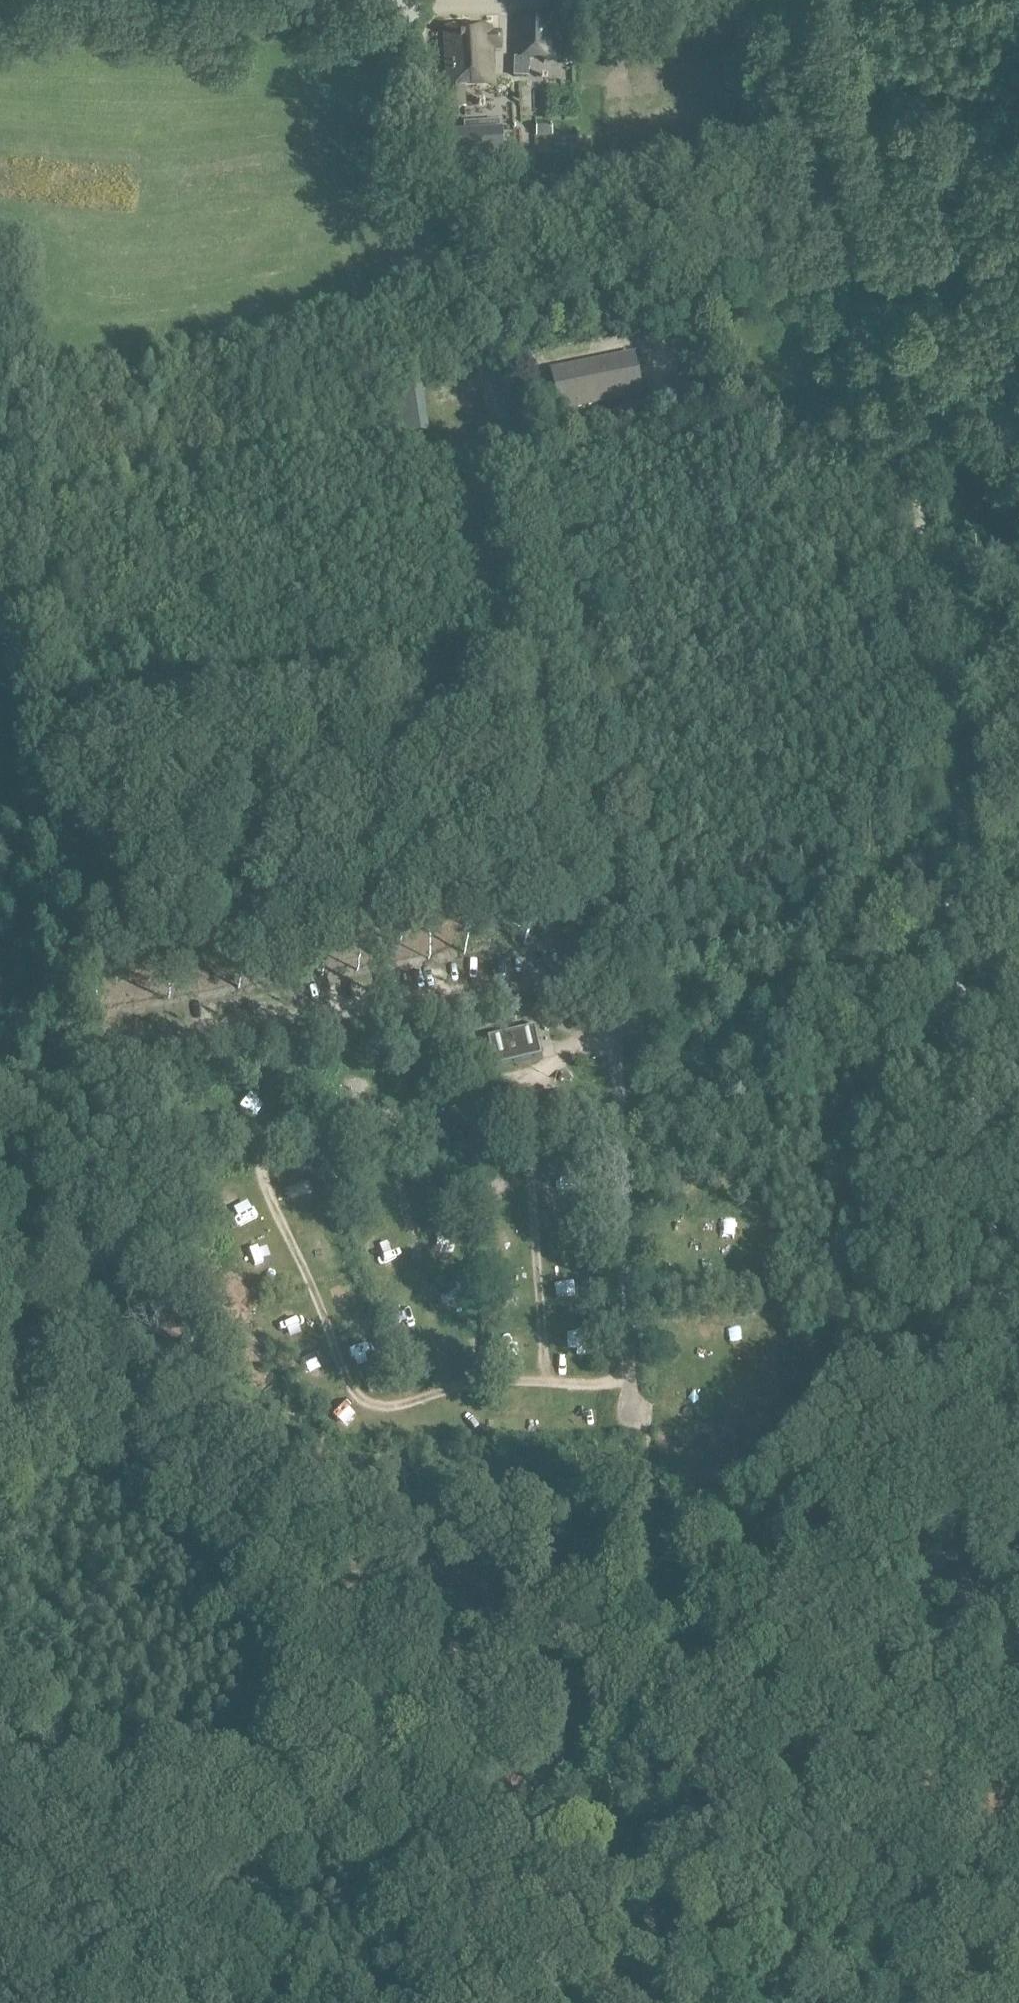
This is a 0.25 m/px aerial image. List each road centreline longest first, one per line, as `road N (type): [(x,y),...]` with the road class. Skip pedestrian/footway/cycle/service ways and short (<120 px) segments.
road 1 (track): [(1018,1354),(956,911),(970,835),(848,105),(840,0)]
road 2 (unclassified): [(614,993),(513,446),(444,186),(420,3)]
road 3 (track): [(873,250),(483,328)]

